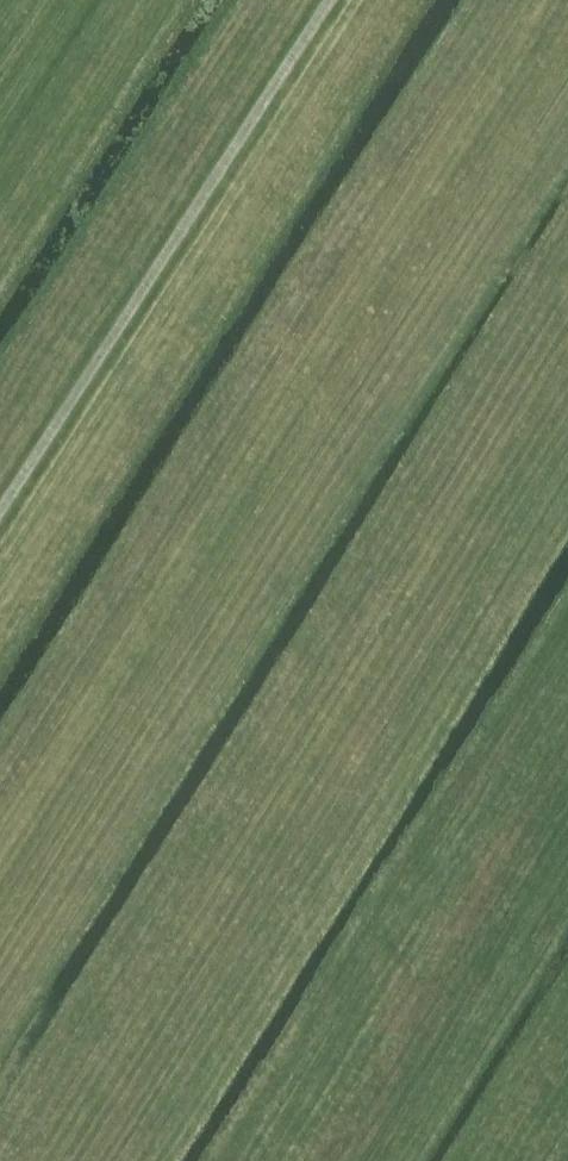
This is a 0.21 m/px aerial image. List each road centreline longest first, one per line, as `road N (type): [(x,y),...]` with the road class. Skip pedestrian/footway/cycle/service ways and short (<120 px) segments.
road 1 (track): [(0,513),(329,0)]

